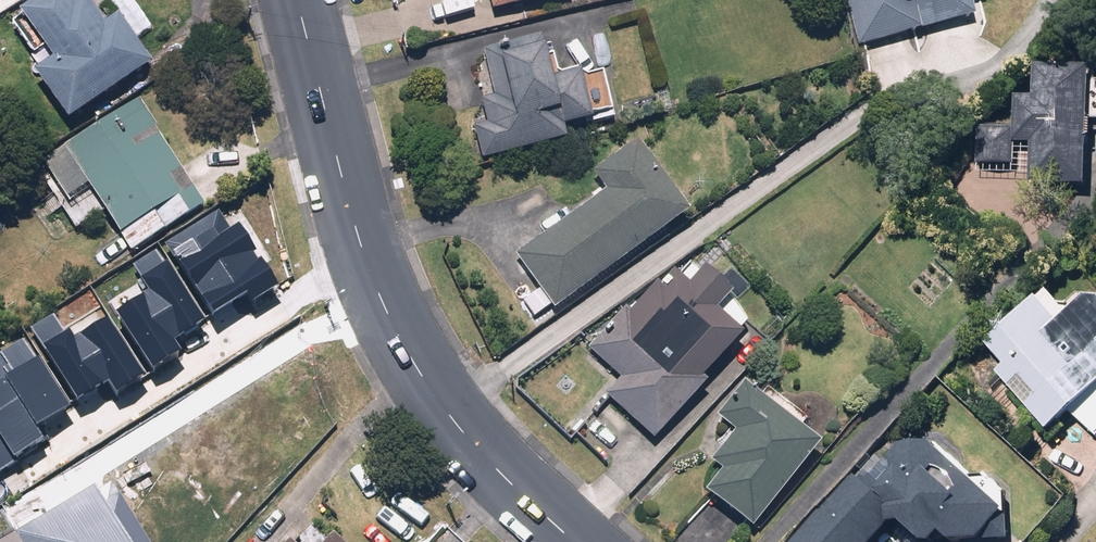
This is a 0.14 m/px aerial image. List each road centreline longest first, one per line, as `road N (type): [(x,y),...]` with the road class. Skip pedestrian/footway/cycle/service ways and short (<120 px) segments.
road 1 (secondary): [(299,0),(367,271),(414,366),(474,452),(572,541)]

